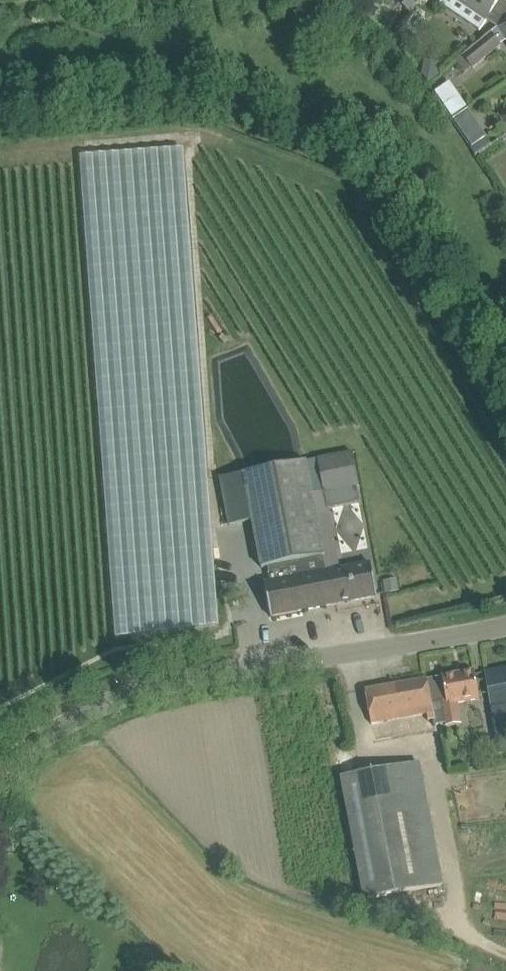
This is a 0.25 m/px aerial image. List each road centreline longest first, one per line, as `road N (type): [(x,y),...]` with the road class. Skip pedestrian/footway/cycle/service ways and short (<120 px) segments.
road 1 (track): [(505,385),(368,165),(349,153),(185,104),(0,117)]
road 2 (tertiary): [(0,766),(107,698),(192,675),(505,625)]

